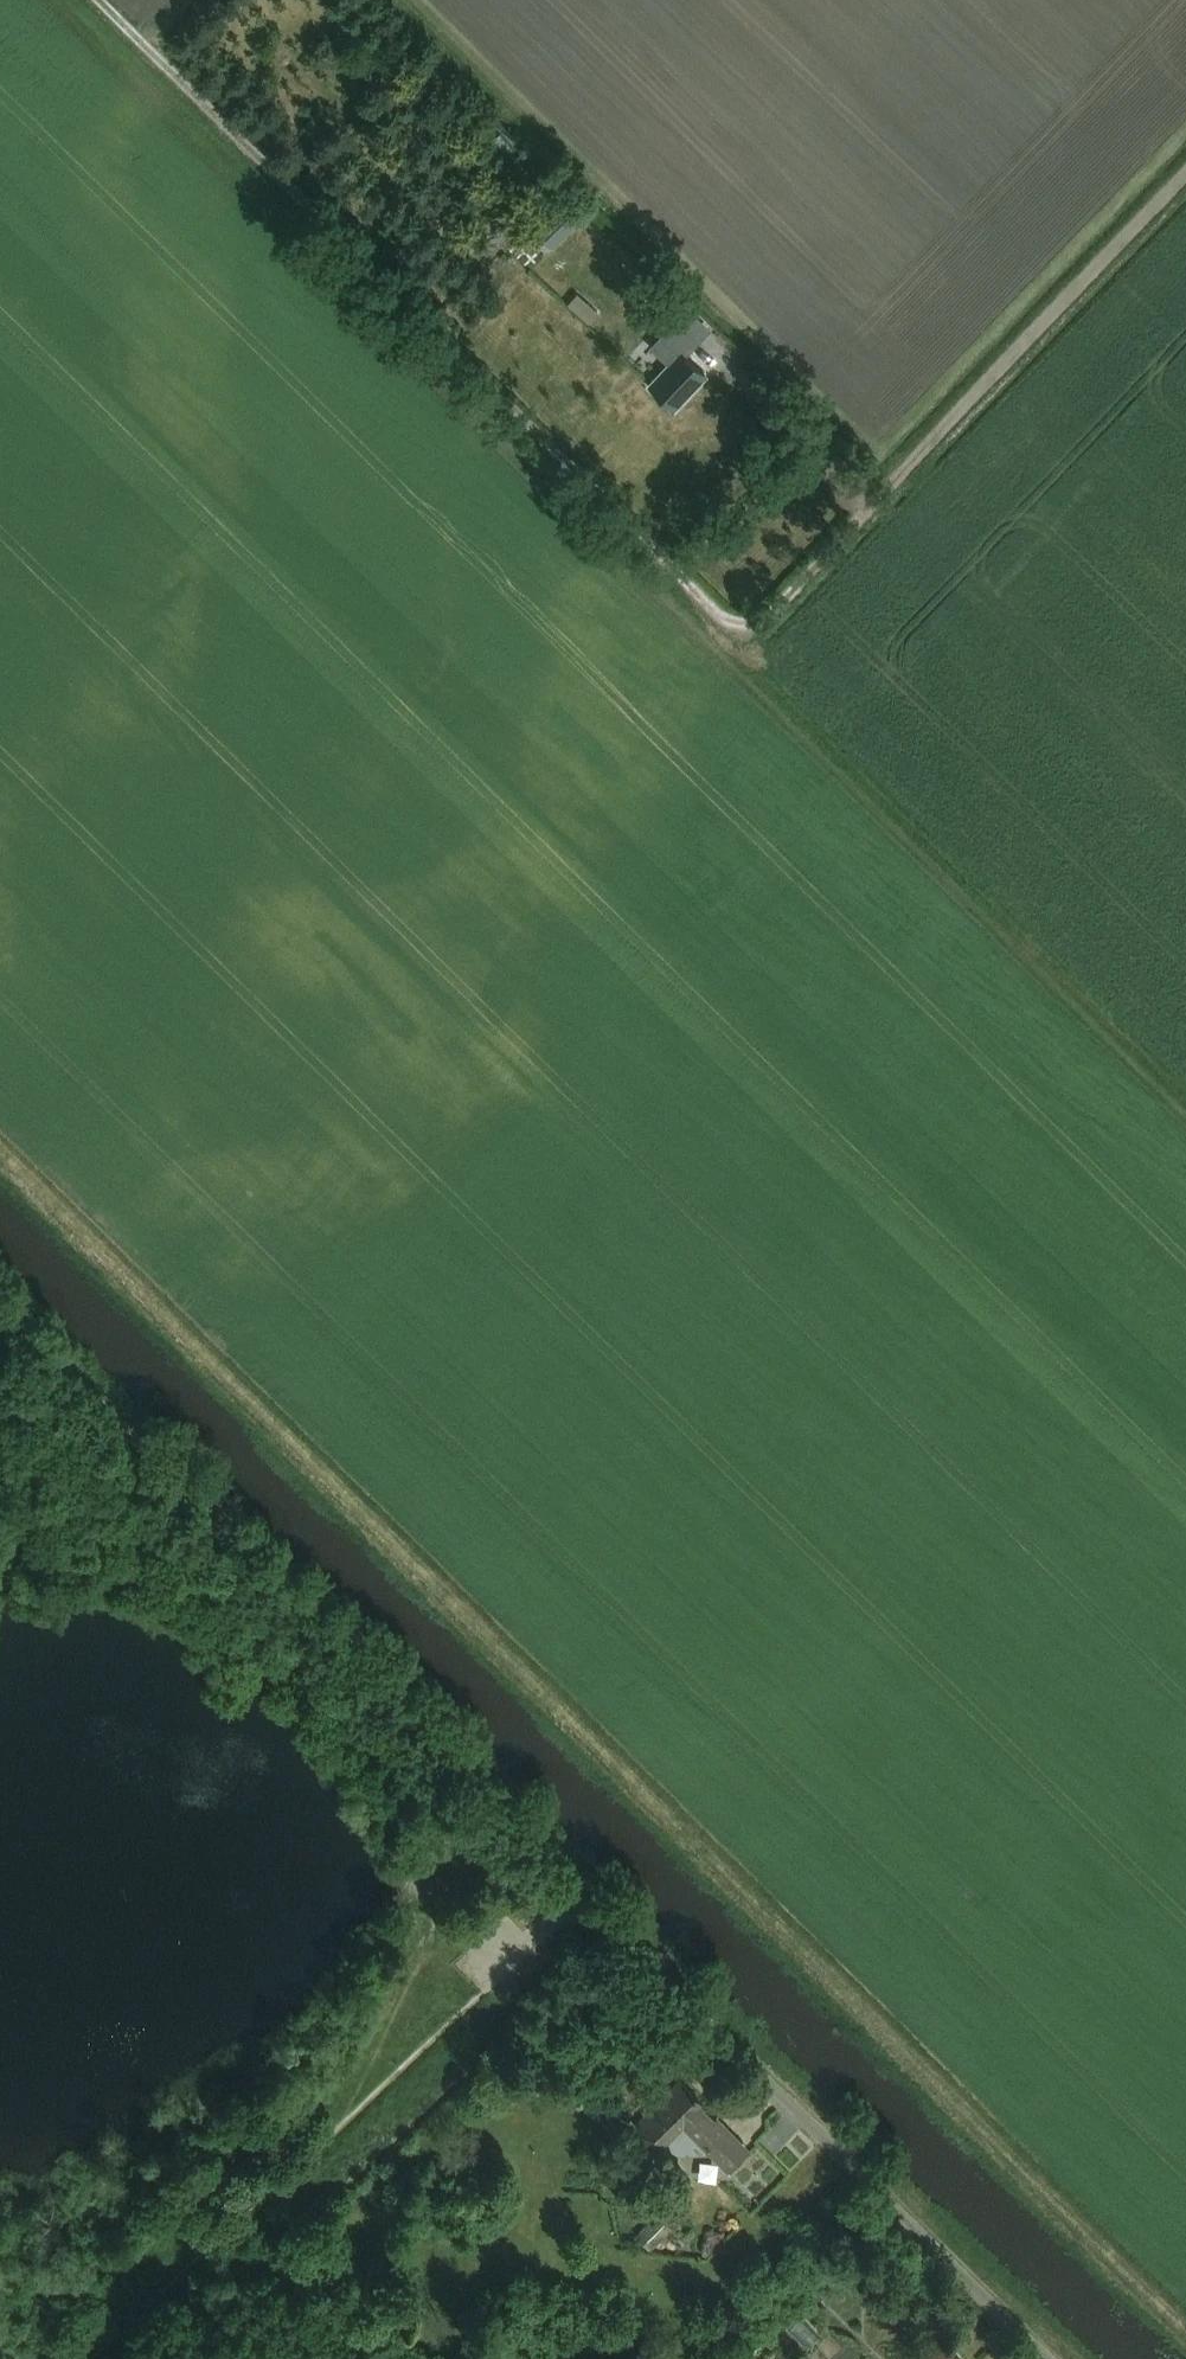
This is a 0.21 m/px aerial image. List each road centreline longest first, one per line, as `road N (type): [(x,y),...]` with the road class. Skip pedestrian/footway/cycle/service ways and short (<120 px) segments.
road 1 (unclassified): [(92,0),(712,607),(754,618),(1185,190)]
road 2 (residential): [(592,1899),(1049,2358)]

